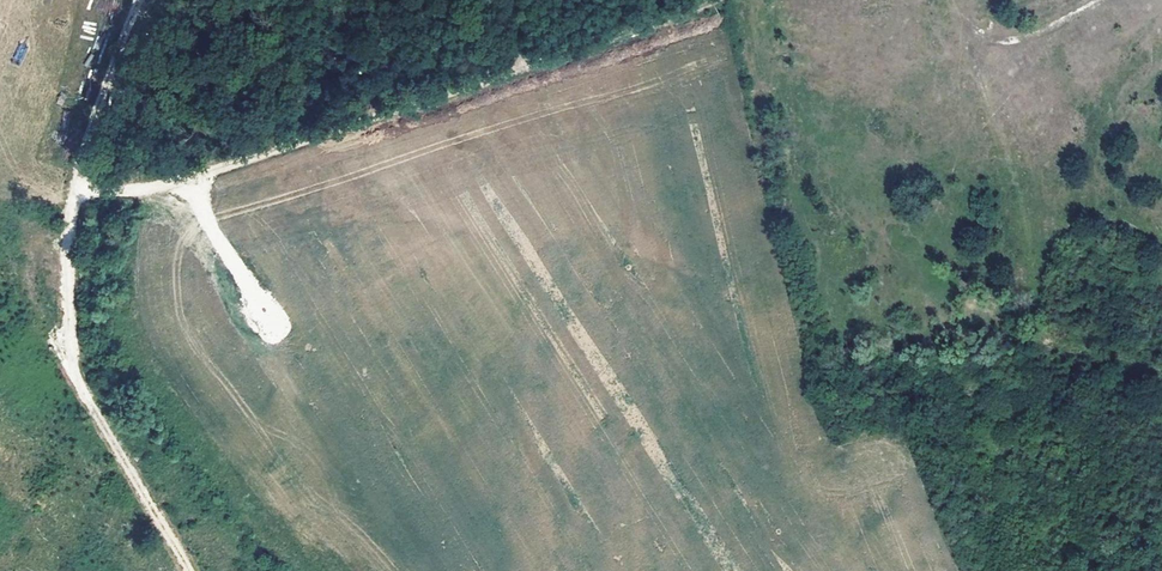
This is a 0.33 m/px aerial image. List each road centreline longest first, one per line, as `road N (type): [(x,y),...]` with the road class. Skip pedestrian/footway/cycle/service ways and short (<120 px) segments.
road 1 (track): [(188,570),(78,378),(74,186),(137,0)]

